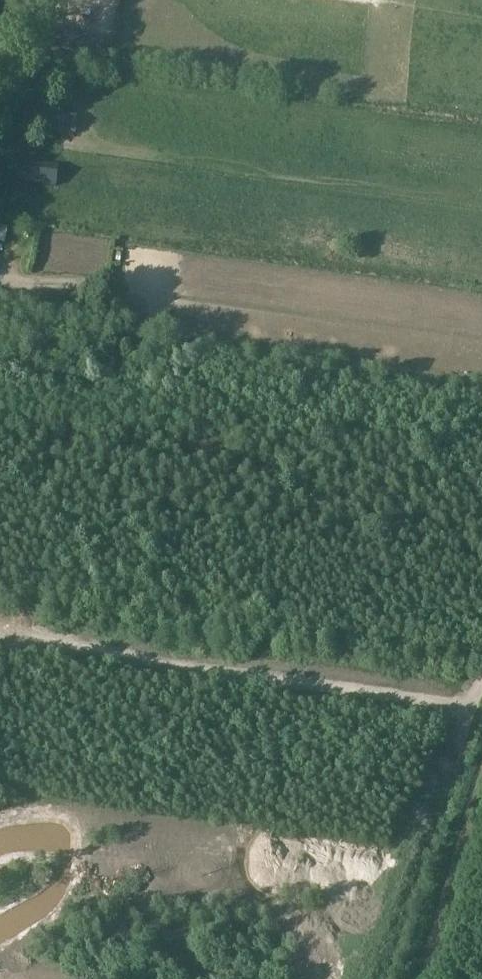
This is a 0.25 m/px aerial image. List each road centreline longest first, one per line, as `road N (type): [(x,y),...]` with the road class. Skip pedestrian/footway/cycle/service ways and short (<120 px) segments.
road 1 (track): [(418,978),(481,779)]
road 2 (track): [(145,379),(0,387)]

